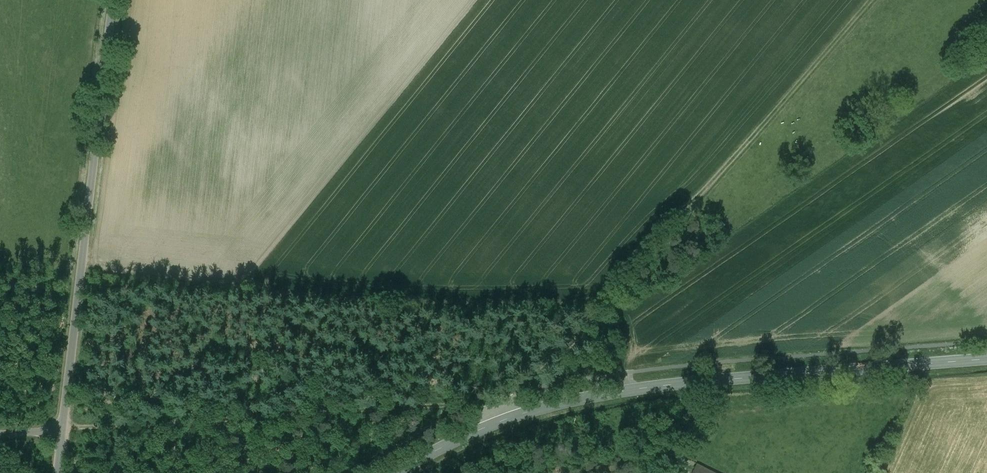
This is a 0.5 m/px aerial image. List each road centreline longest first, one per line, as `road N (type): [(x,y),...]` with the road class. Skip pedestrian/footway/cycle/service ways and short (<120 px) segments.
road 1 (tertiary): [(409,472),(509,420),(564,406),(672,387),(986,359)]
road 2 (unclassified): [(56,472),(117,0)]
road 3 (track): [(509,420),(492,401),(61,426)]

